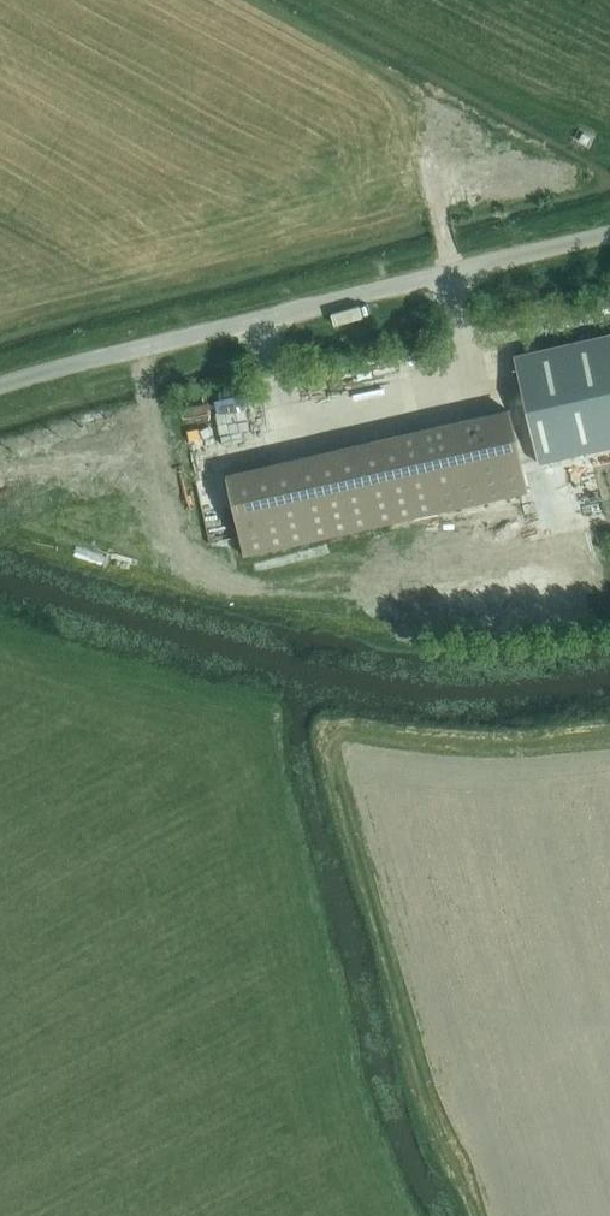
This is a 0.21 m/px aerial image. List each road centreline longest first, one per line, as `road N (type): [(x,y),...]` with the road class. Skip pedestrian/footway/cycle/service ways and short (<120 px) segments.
road 1 (unclassified): [(0,387),(609,235)]

